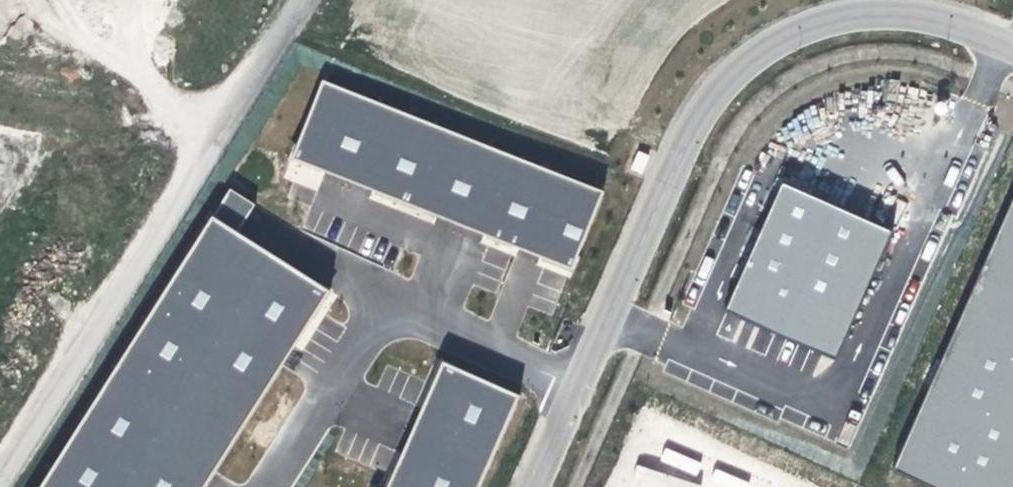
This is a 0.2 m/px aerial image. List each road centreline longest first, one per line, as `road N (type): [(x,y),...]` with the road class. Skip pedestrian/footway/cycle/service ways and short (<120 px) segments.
road 1 (unclassified): [(1012,47),(900,13),(847,14),(781,33),(736,59),(663,182),(528,486)]
road 2 (track): [(0,479),(304,0)]

